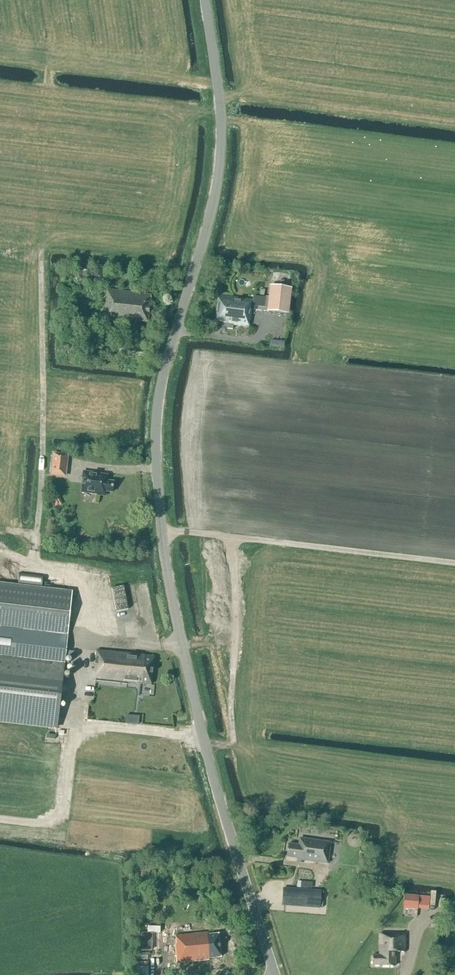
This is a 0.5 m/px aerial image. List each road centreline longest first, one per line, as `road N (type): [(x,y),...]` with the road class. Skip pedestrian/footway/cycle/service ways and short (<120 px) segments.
road 1 (tertiary): [(274,974),(204,759),(155,505),(156,402),(216,174),(218,122),(201,0)]

